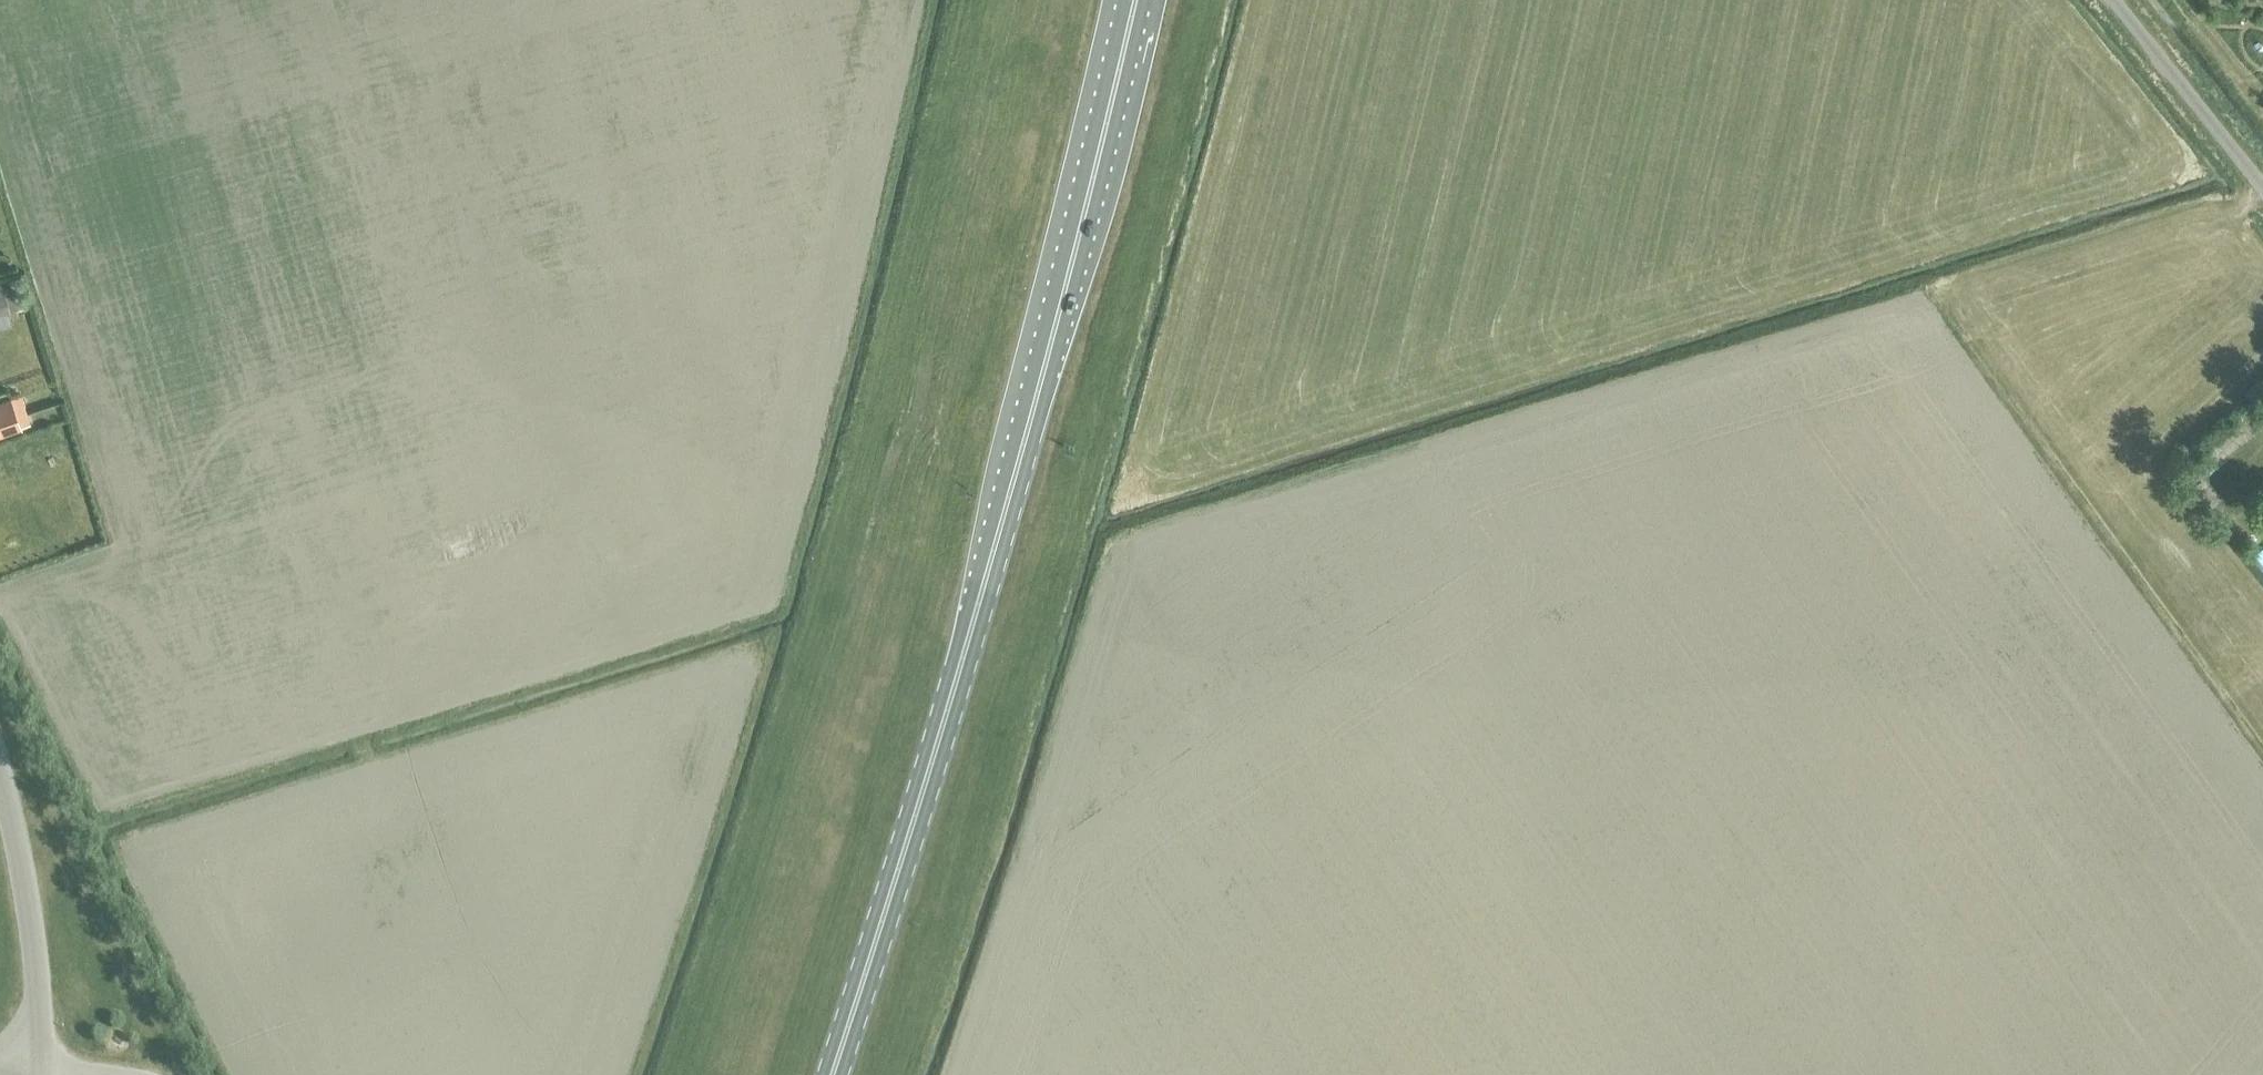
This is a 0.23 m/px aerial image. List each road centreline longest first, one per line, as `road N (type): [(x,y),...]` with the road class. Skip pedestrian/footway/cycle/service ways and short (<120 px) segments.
road 1 (primary): [(832,1074),(997,533),(1134,0)]
road 2 (unclassified): [(41,1065),(37,984),(0,768)]
road 3 (unclassified): [(2262,186),(2115,0)]

